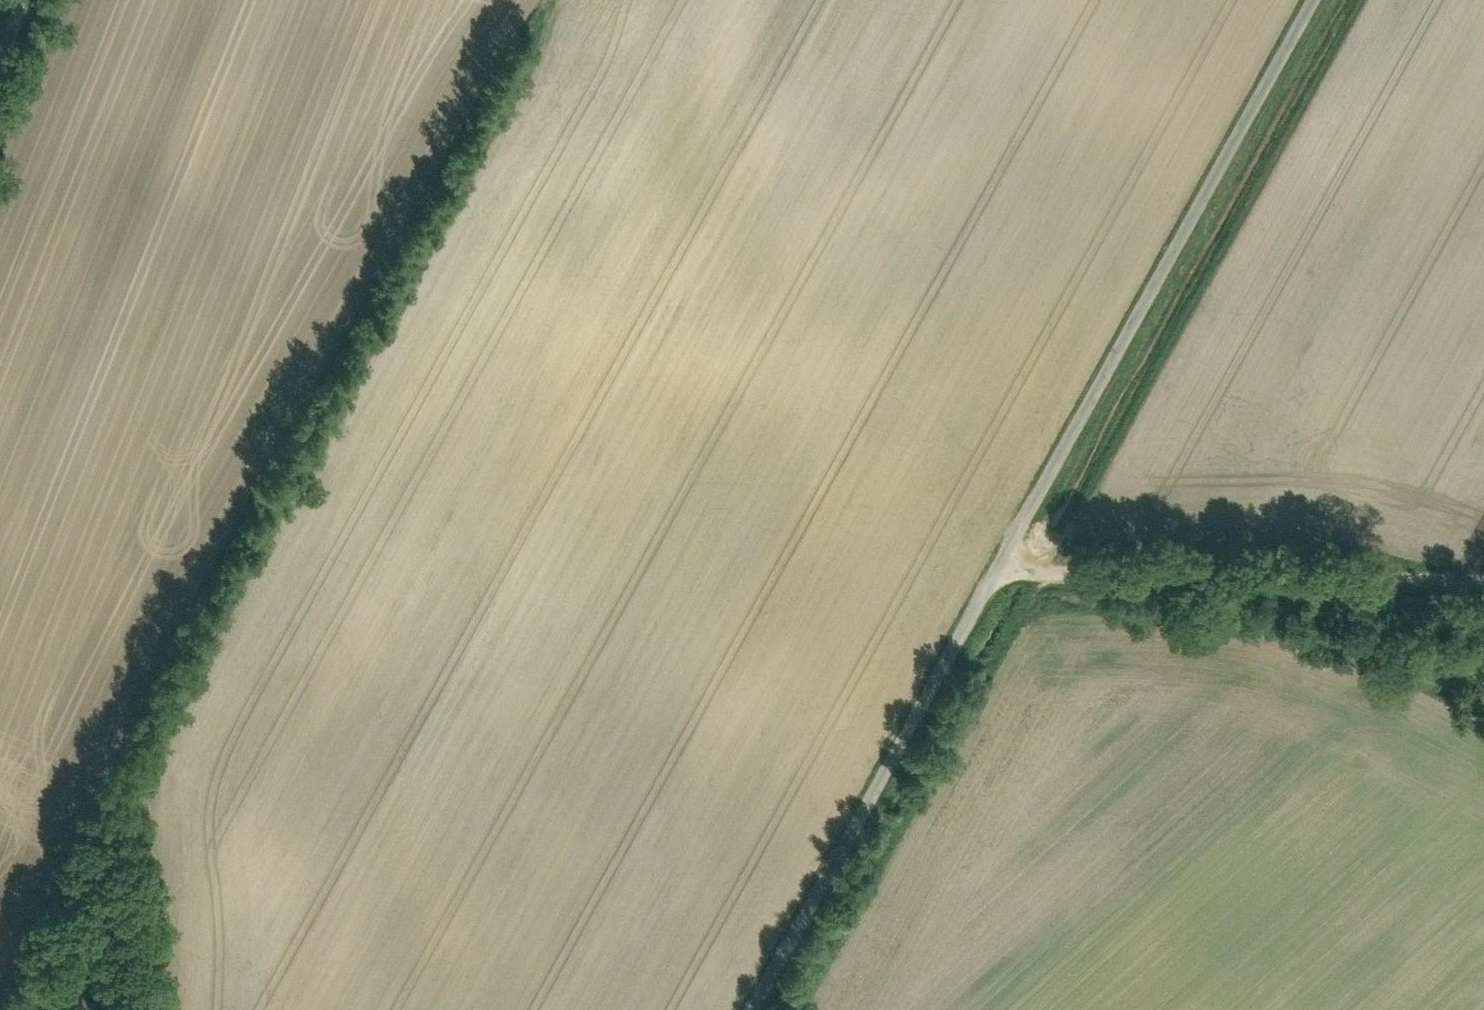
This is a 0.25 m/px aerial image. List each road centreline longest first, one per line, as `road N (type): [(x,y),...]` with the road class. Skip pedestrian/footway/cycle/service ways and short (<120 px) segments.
road 1 (track): [(1318,0),(1000,569)]
road 2 (track): [(1000,569),(757,1009)]
road 3 (track): [(1000,569),(1483,572)]

